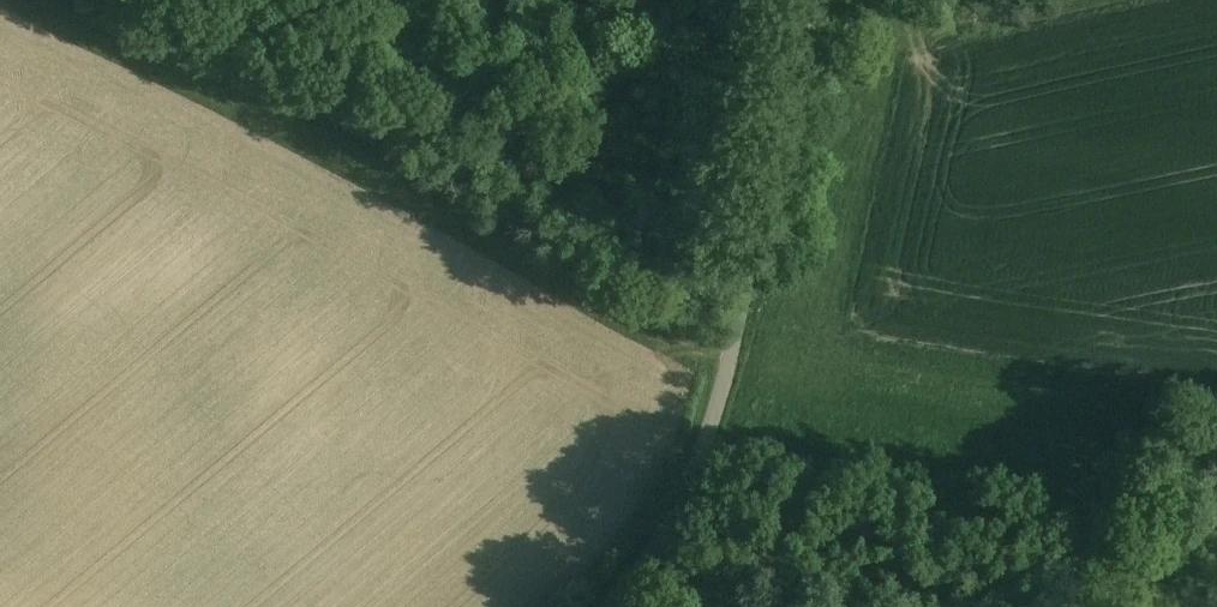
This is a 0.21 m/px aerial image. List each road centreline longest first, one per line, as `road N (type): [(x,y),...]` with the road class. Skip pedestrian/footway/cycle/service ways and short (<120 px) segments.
road 1 (track): [(725,372),(638,347),(249,126),(0,3)]
road 2 (unclassified): [(613,606),(668,546),(701,460),(801,35),(829,0)]

